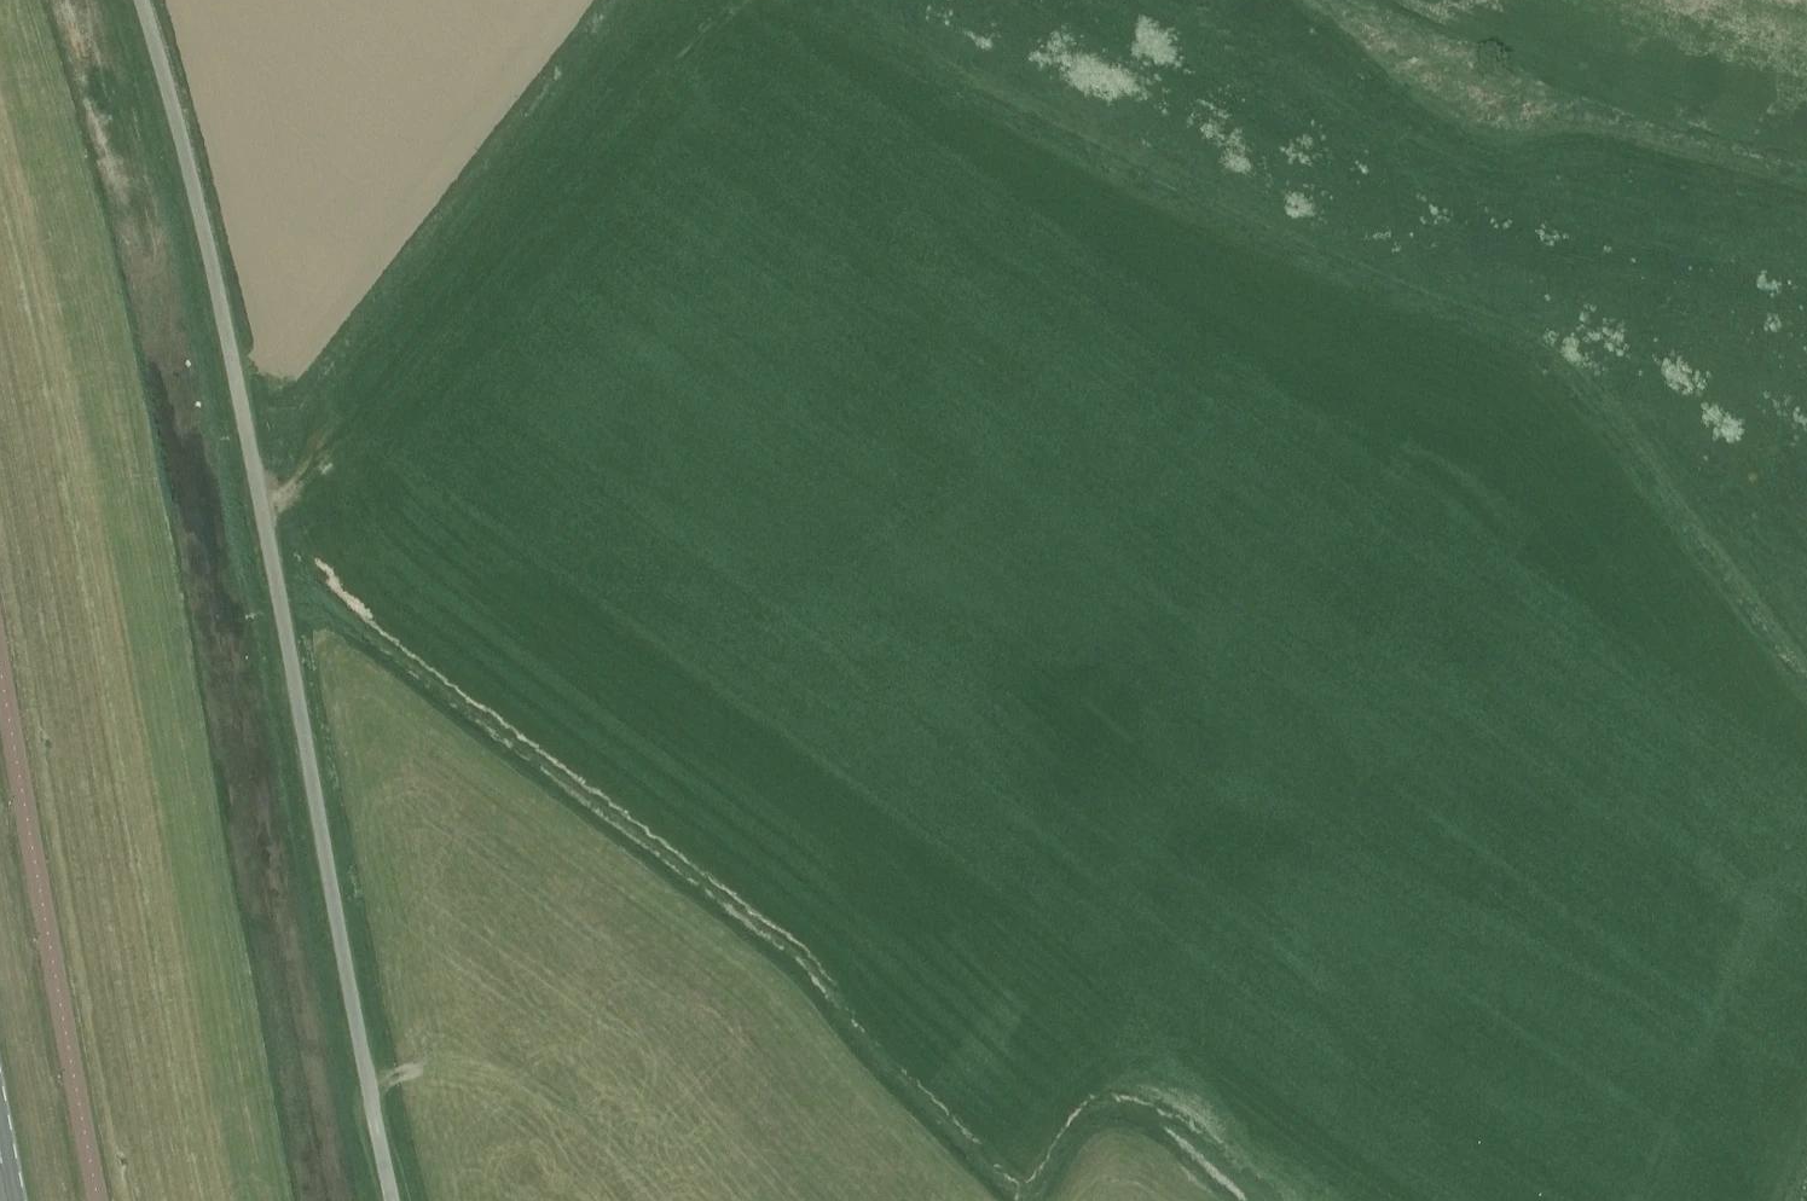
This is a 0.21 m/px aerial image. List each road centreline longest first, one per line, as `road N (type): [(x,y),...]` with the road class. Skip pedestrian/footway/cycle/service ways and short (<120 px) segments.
road 1 (unclassified): [(392,1200),(230,350),(141,0)]
road 2 (track): [(260,506),(304,484),(734,0)]

